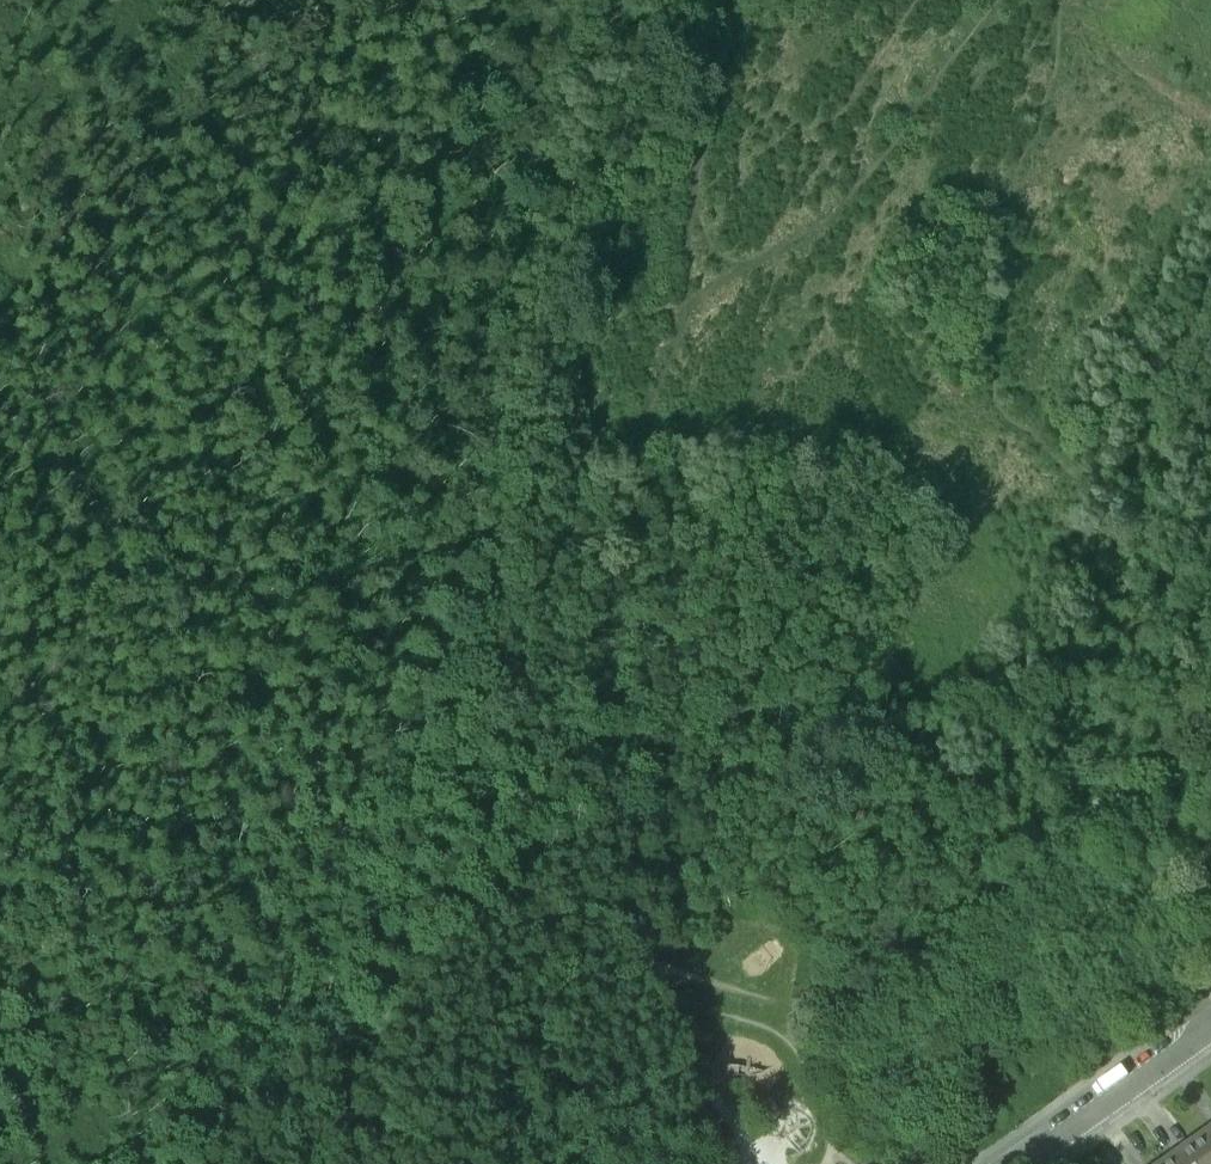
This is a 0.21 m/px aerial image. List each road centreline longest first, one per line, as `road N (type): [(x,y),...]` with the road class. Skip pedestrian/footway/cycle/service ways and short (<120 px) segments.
road 1 (residential): [(1017,1163),(1210,1017)]

